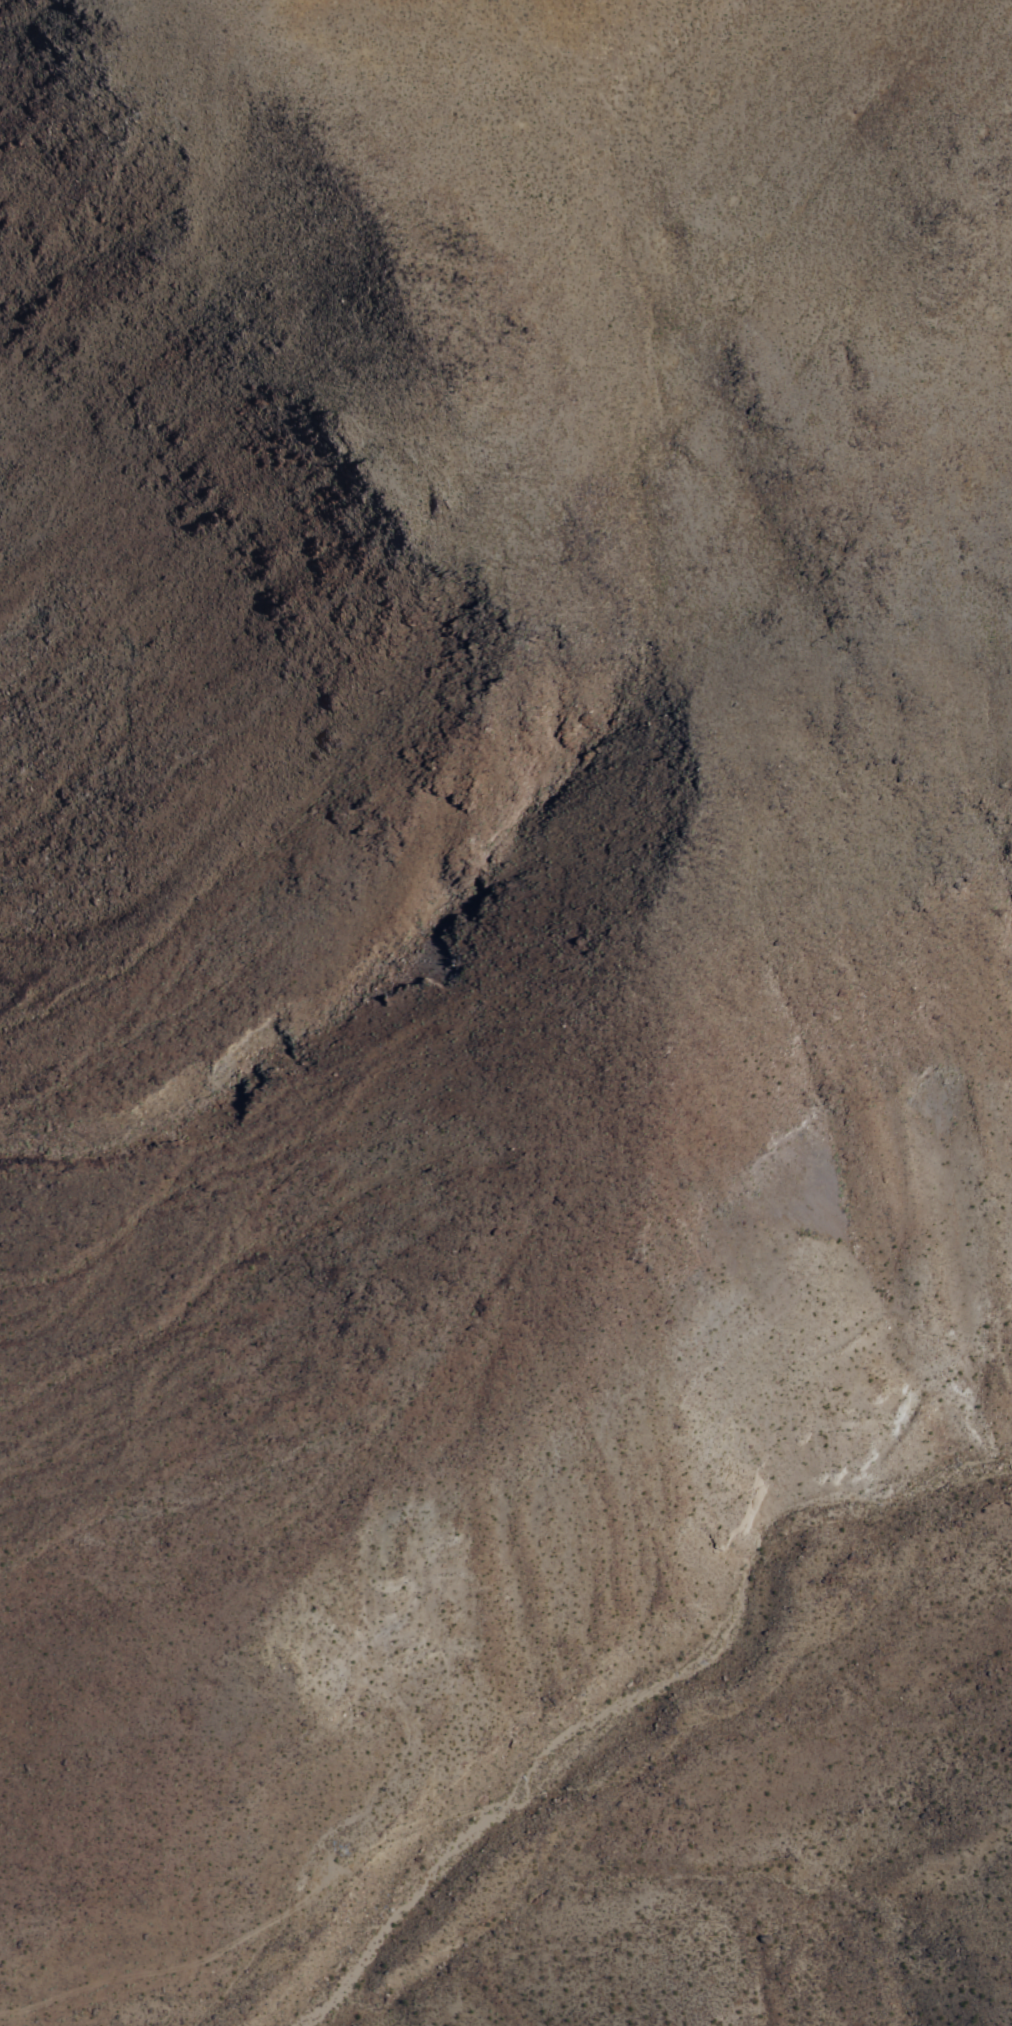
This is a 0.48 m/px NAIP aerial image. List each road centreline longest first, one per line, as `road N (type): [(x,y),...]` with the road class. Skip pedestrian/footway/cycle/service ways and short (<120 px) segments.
road 1 (track): [(0,2010),(209,1953),(425,1822)]

